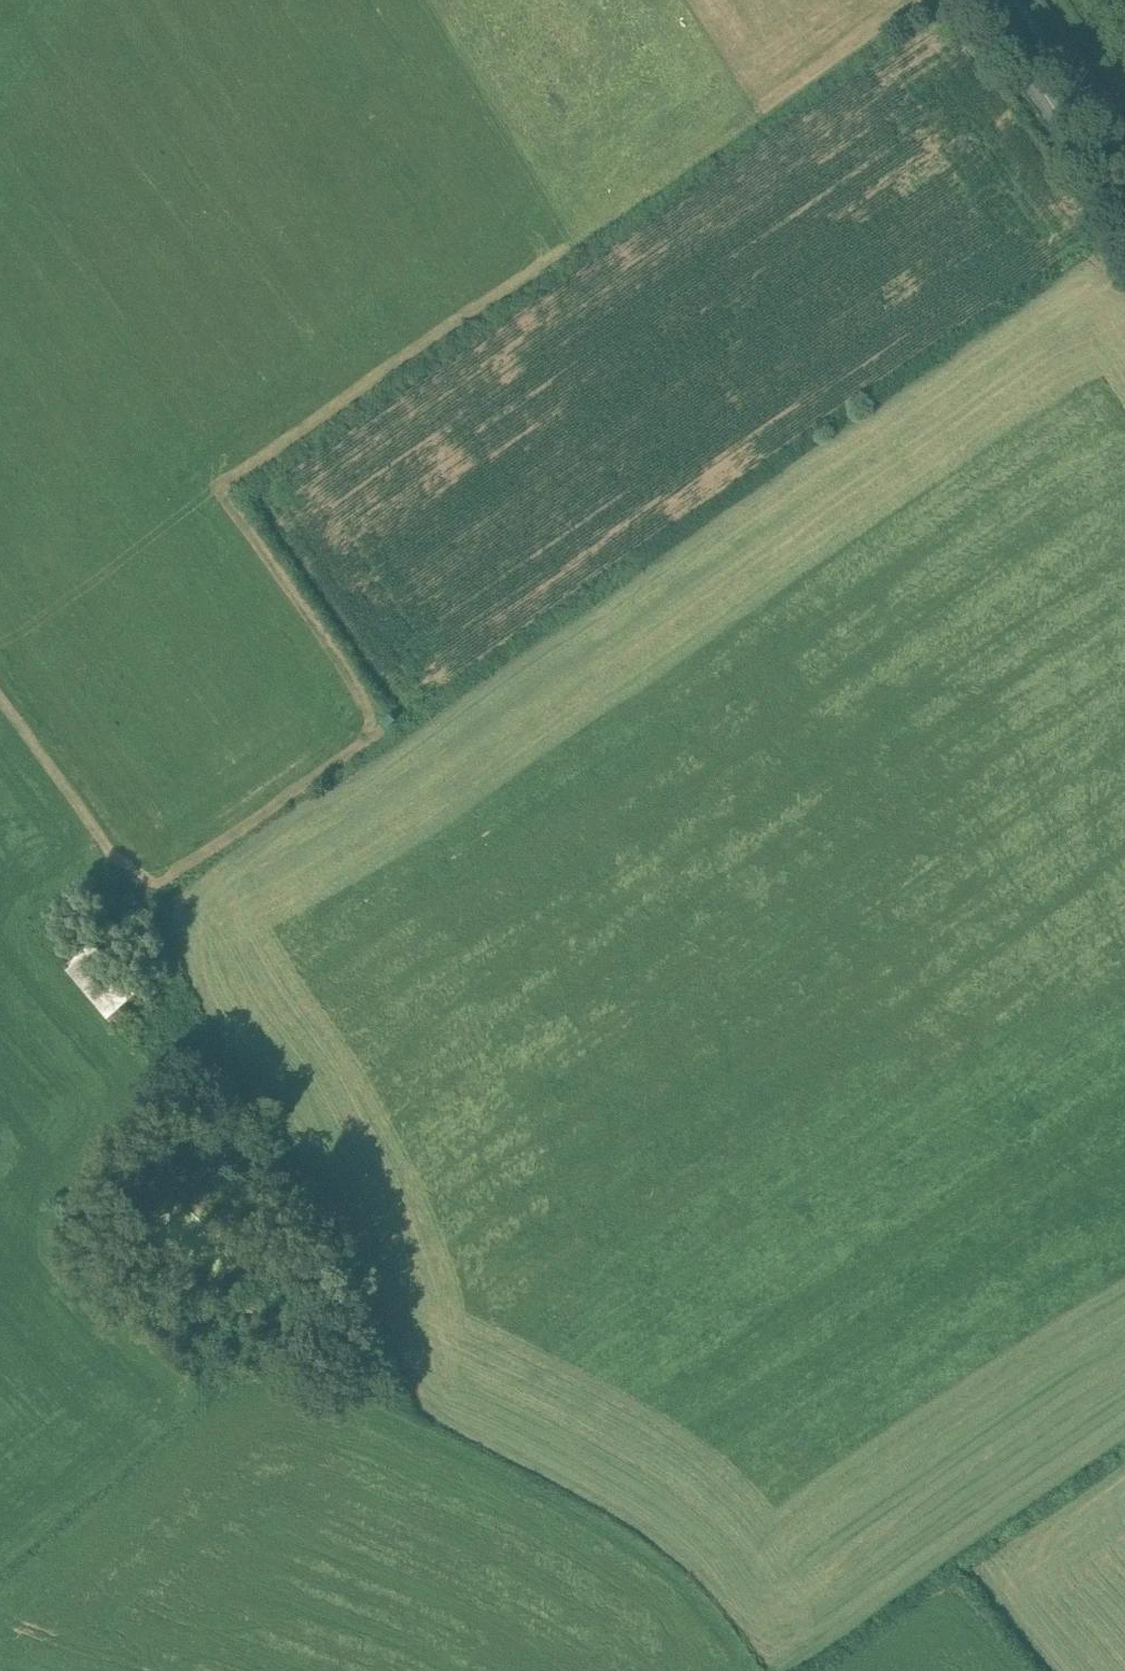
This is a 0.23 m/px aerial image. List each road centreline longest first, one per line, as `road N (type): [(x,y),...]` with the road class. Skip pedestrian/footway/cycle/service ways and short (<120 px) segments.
road 1 (secondary): [(1124,195),(998,0)]

